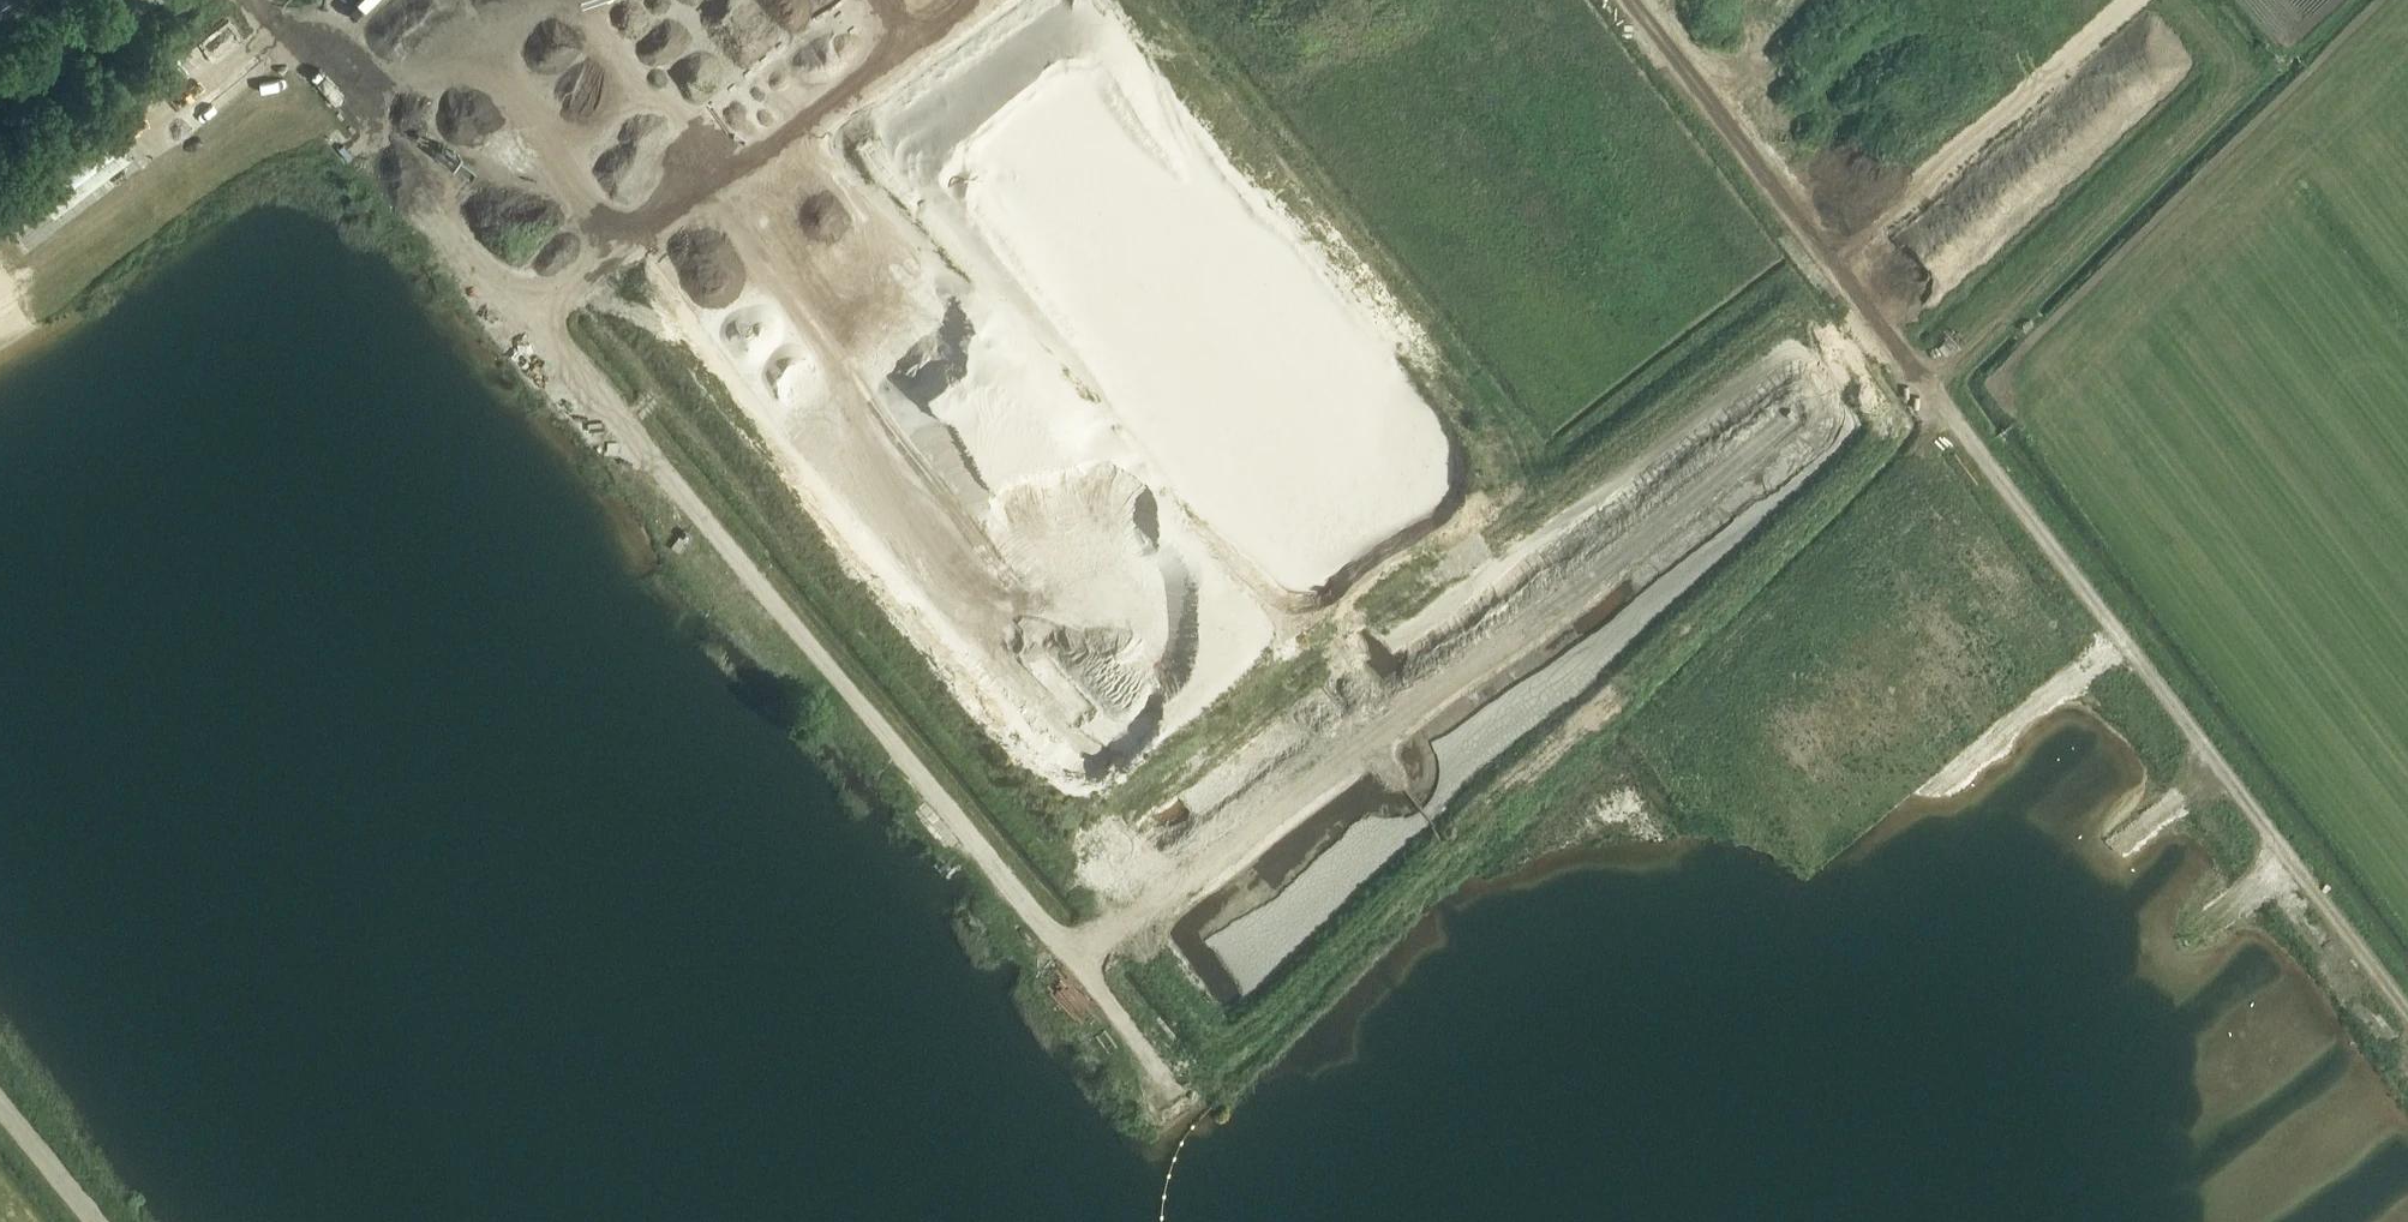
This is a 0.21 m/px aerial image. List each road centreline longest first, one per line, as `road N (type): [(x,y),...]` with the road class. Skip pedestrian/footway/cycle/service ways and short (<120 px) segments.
road 1 (unclassified): [(0,77),(141,0)]
road 2 (track): [(0,1111),(93,1221)]

